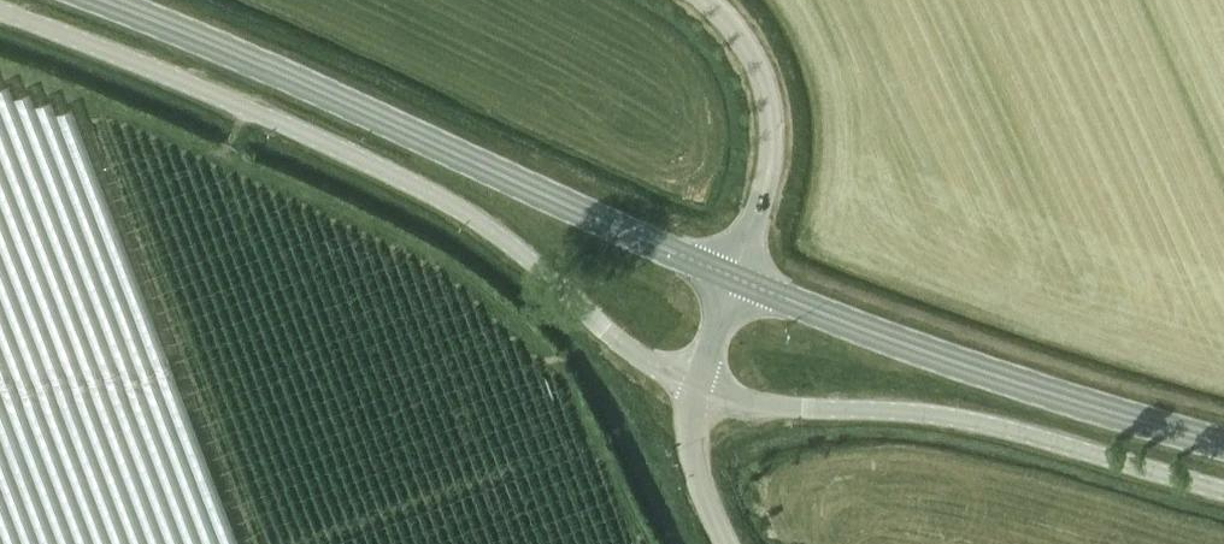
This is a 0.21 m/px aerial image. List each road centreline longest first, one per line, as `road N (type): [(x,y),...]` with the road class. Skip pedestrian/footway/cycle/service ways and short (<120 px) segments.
road 1 (unclassified): [(0,14),(201,89),(366,163),(533,262),(626,348),(698,386)]
road 2 (secondary): [(734,282),(459,155),(87,0)]
road 3 (unclassified): [(698,386),(743,404),(935,415),(1223,491)]
road 4 (secondary): [(1223,447),(1017,389),(734,282)]
road 5 (unclassified): [(734,282),(772,173),(774,120),(755,60),(707,0)]
road 6 (unclassified): [(732,543),(706,490),(695,439),(698,386)]

